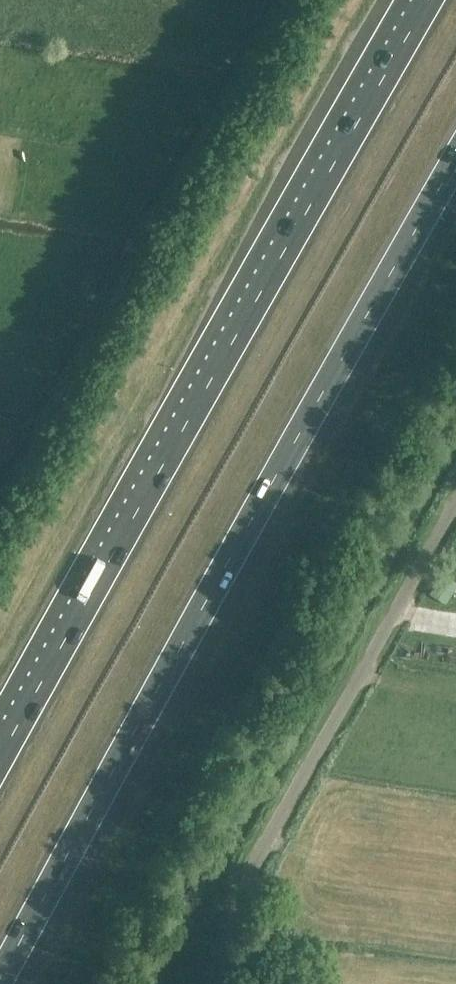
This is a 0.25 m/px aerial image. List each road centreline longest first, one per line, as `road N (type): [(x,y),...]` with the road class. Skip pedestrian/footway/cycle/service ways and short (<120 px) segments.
road 1 (motorway): [(0,983),(455,172)]
road 2 (motorway): [(431,0),(0,760)]
road 3 (unclassified): [(226,983),(257,860),(455,509)]

